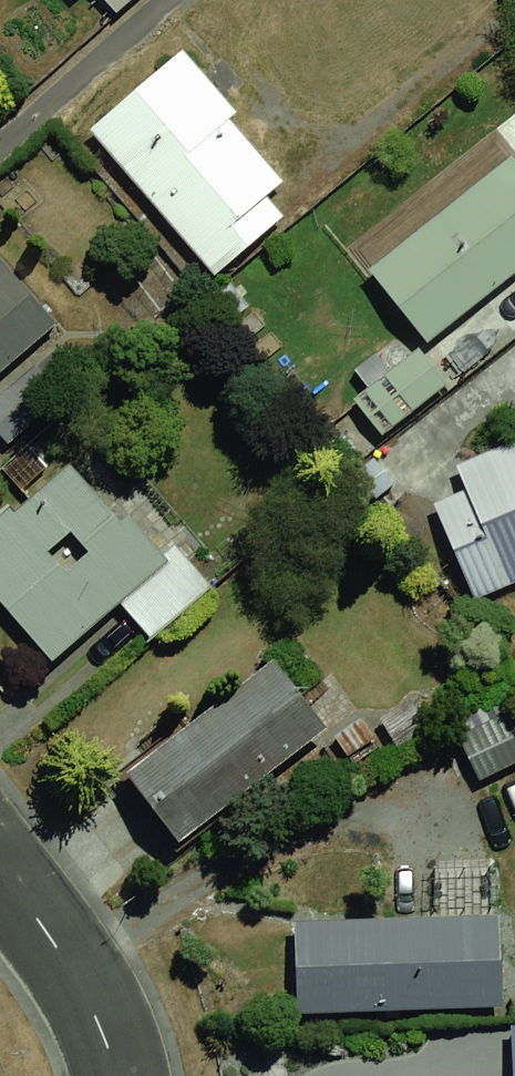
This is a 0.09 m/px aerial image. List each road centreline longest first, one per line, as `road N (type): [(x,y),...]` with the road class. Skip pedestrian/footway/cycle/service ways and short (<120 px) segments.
road 1 (residential): [(0,872),(56,947),(113,1075)]

